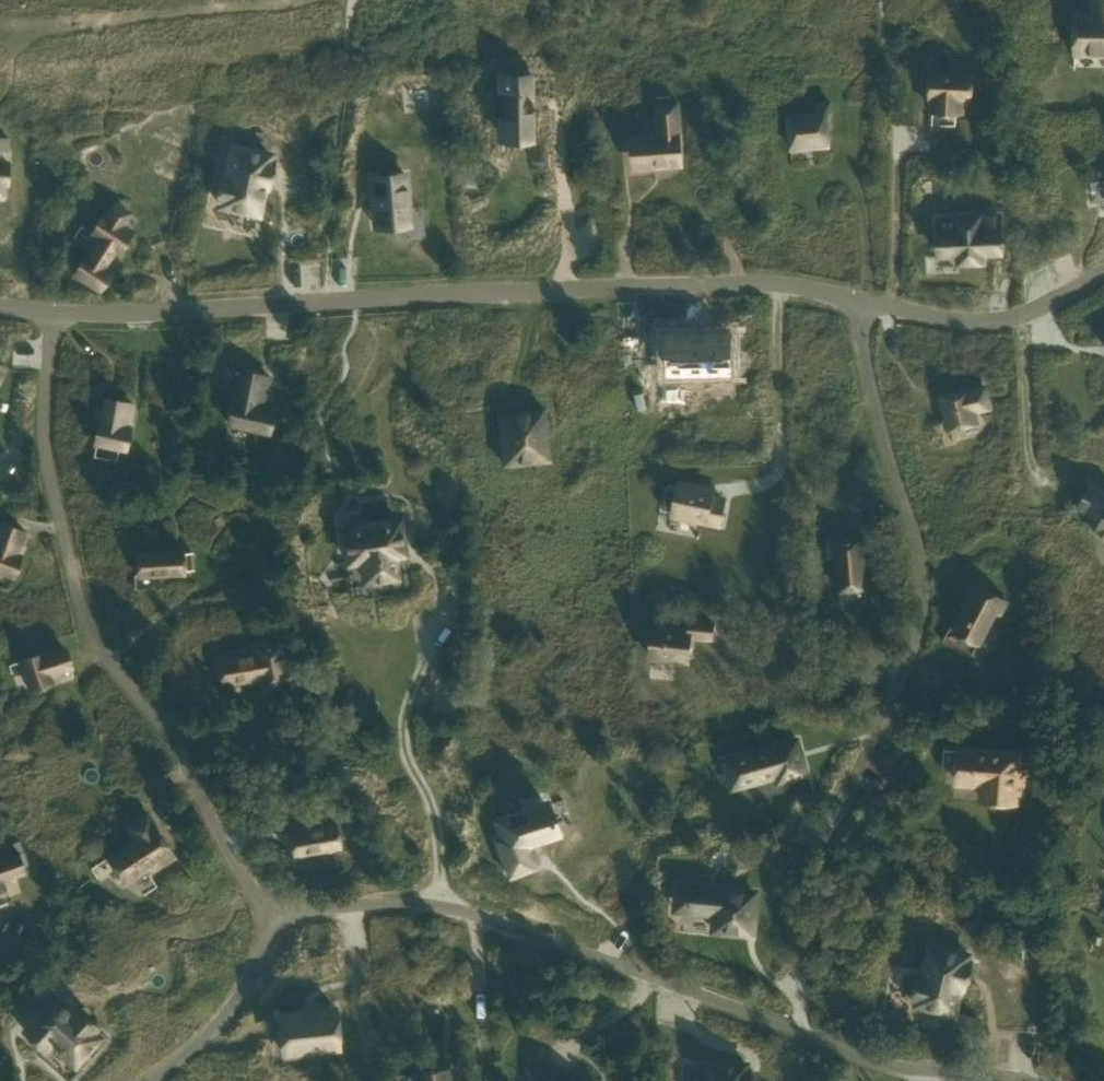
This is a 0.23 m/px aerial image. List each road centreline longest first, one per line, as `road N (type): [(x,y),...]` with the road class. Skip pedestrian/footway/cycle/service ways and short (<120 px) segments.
road 1 (unclassified): [(63,305),(782,281),(857,298)]
road 2 (unclassified): [(1039,1080),(991,1063),(881,1059),(829,1044),(514,920),(378,901),(288,916)]
road 3 (unclassified): [(288,916),(244,858),(156,698),(94,630),(65,538),(50,431),(63,305)]
road 4 (unclassified): [(830,842),(925,605),(863,363),(857,298)]
road 5 (unclassified): [(857,298),(945,320),(1004,322),(1103,272)]
road 6 (unclassified): [(288,916),(227,1019),(156,1080)]

